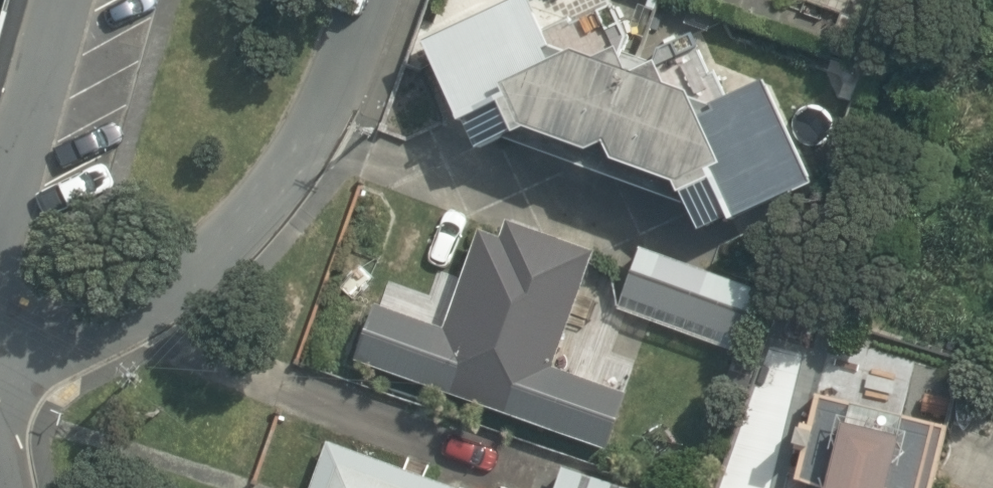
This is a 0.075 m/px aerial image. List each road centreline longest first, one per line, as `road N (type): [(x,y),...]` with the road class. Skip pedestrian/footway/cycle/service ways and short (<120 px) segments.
road 1 (residential): [(370,0),(322,118),(247,225),(147,303),(66,349),(0,411)]
road 2 (residential): [(0,189),(53,0)]

